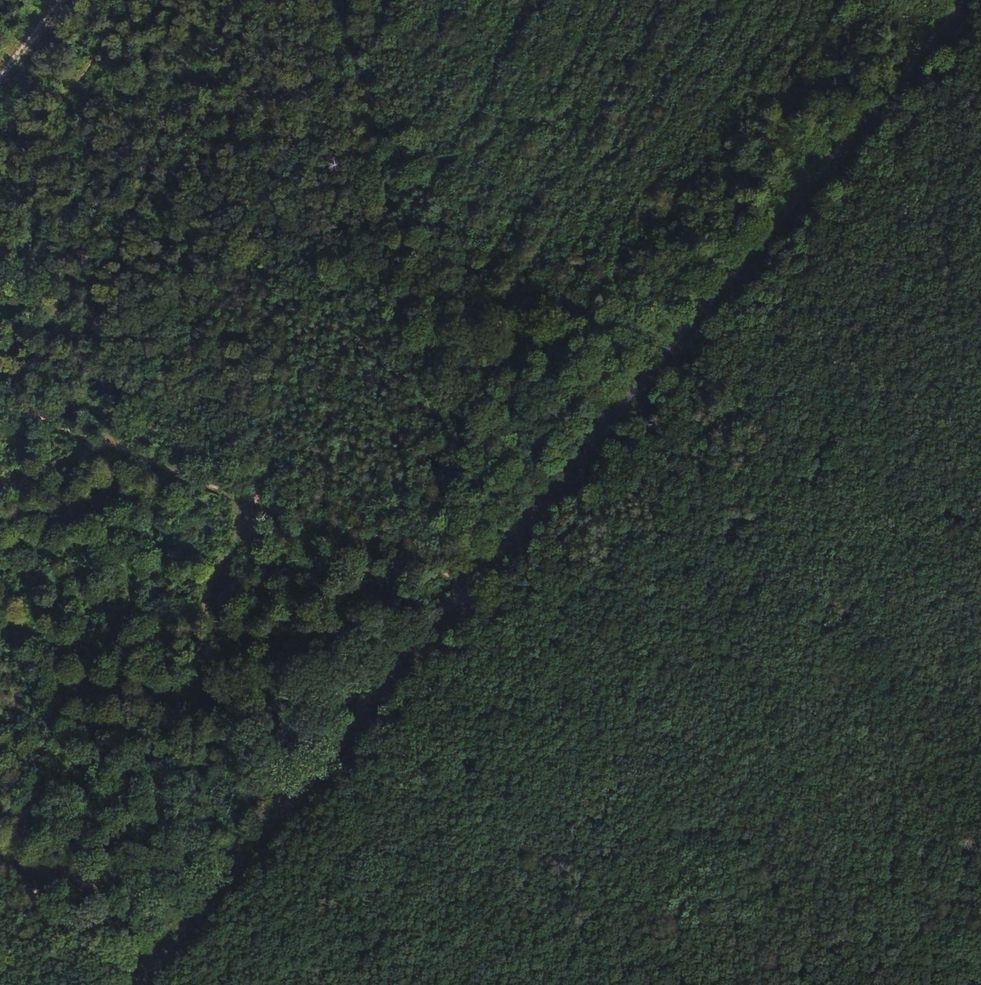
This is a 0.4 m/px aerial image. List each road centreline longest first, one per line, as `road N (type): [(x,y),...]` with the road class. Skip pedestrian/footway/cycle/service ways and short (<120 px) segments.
road 1 (track): [(139,984),(973,0)]
road 2 (track): [(542,984),(314,0)]
road 3 (track): [(0,867),(130,984)]

